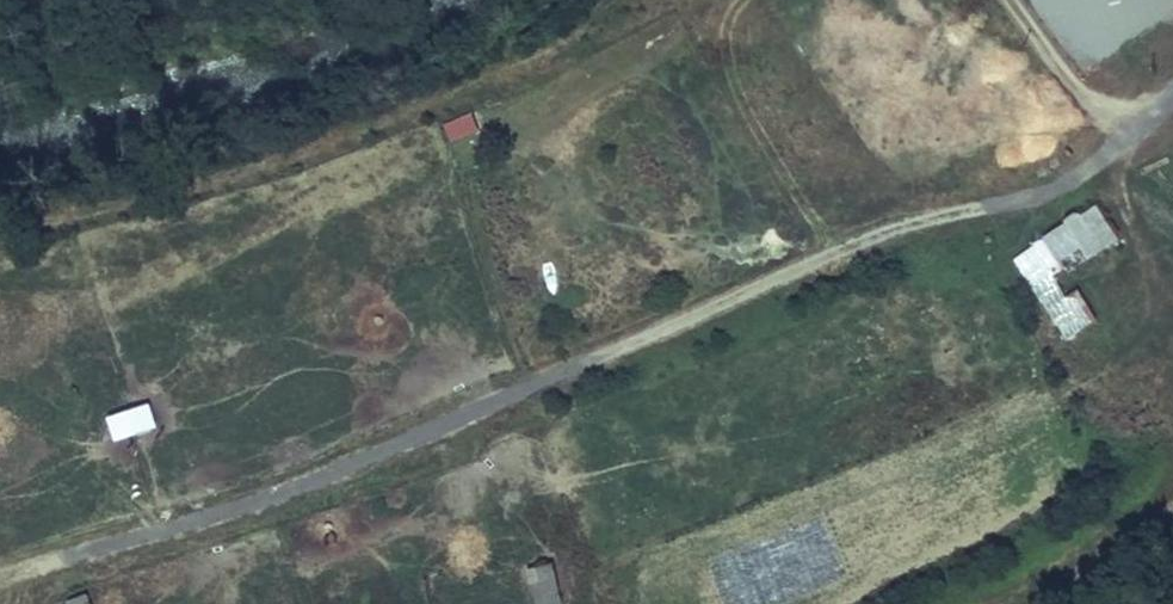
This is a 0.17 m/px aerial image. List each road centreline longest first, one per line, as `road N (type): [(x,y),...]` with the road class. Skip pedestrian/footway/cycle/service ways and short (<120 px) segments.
road 1 (track): [(0,580),(272,498),(884,234),(956,208),(1063,186),(1172,102)]
road 2 (track): [(699,0),(629,44),(383,156),(214,218),(70,262),(0,274)]
road 3 (track): [(622,0),(524,64),(409,116),(290,159),(0,238)]
road 4 (track): [(1004,0),(1114,148),(1172,332)]
road 5 (track): [(1172,472),(1100,537),(985,603)]

